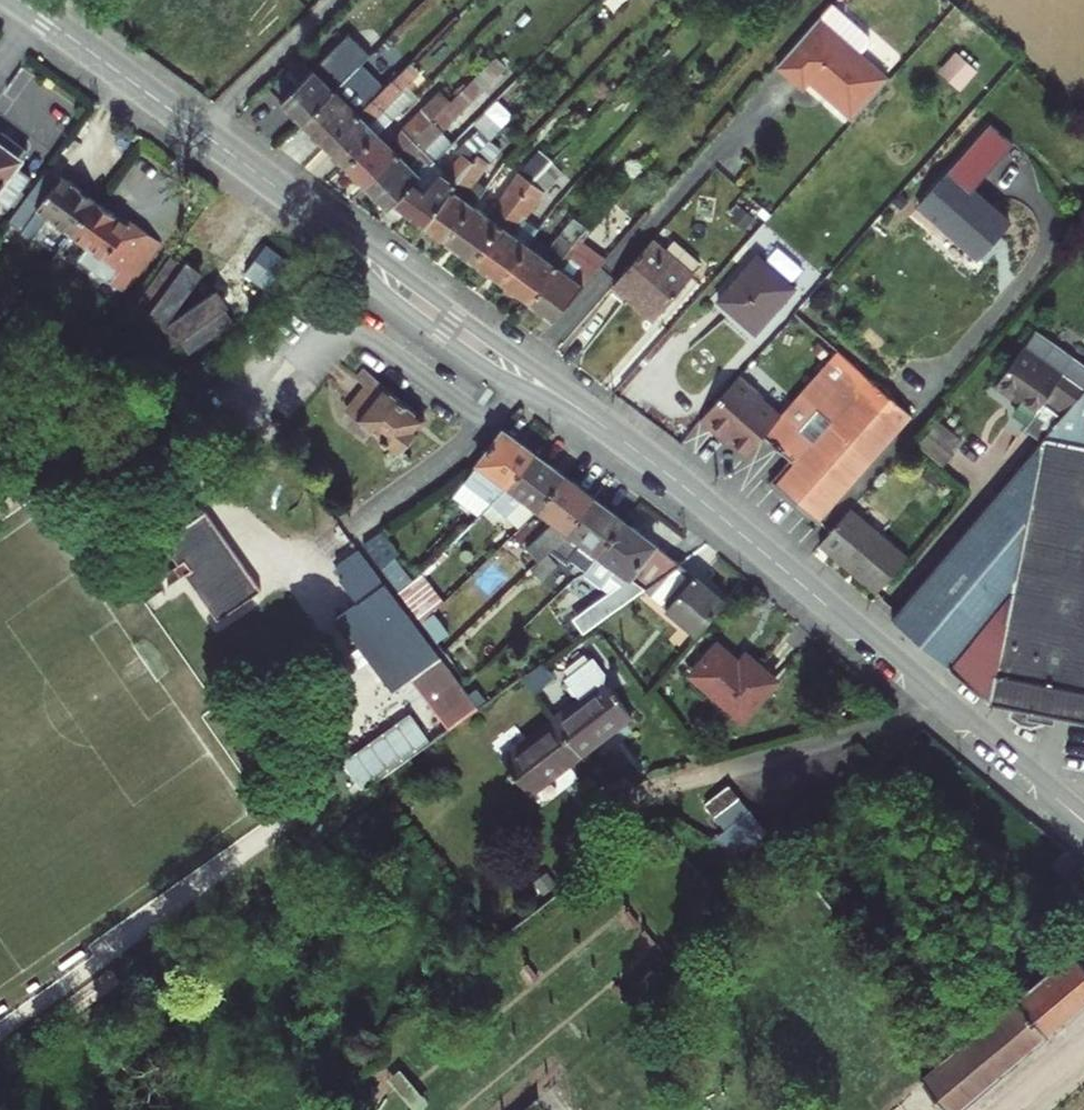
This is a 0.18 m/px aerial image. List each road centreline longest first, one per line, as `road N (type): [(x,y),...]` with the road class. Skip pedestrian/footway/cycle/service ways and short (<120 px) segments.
road 1 (tertiary): [(517,373),(686,489),(1083,824)]
road 2 (tertiary): [(199,131),(517,373)]
road 3 (residential): [(517,373),(701,169)]
road 4 (tertiary): [(18,0),(199,131)]
road 5 (residential): [(199,131),(337,0)]

